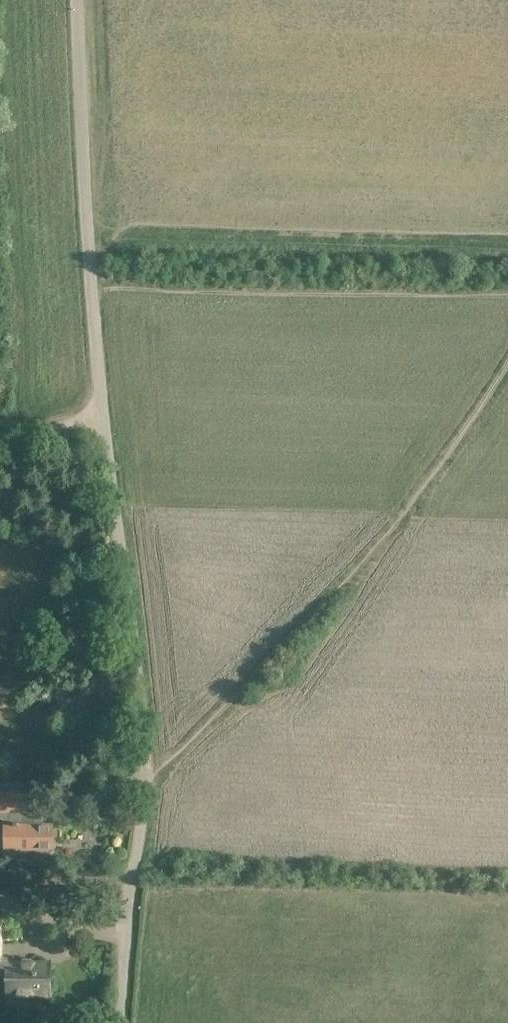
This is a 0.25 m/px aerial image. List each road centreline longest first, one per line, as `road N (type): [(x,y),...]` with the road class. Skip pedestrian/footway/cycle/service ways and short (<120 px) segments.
road 1 (unclassified): [(123,1022),(147,782),(93,283),(78,0)]
road 2 (track): [(147,782),(320,601),(507,359)]
road 3 (track): [(0,877),(137,876)]

